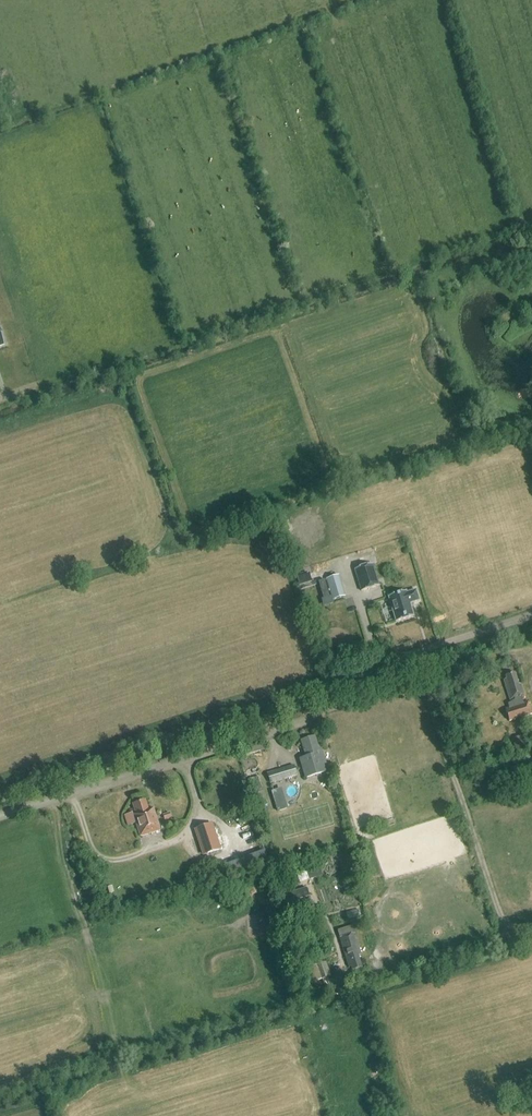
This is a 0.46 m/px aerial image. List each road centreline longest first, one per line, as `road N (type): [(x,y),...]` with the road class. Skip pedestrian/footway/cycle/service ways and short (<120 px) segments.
road 1 (track): [(0,814),(329,708),(337,683),(351,675),(531,616)]
road 2 (track): [(511,932),(422,688),(399,686),(329,708)]
road 3 (track): [(368,976),(531,927)]

